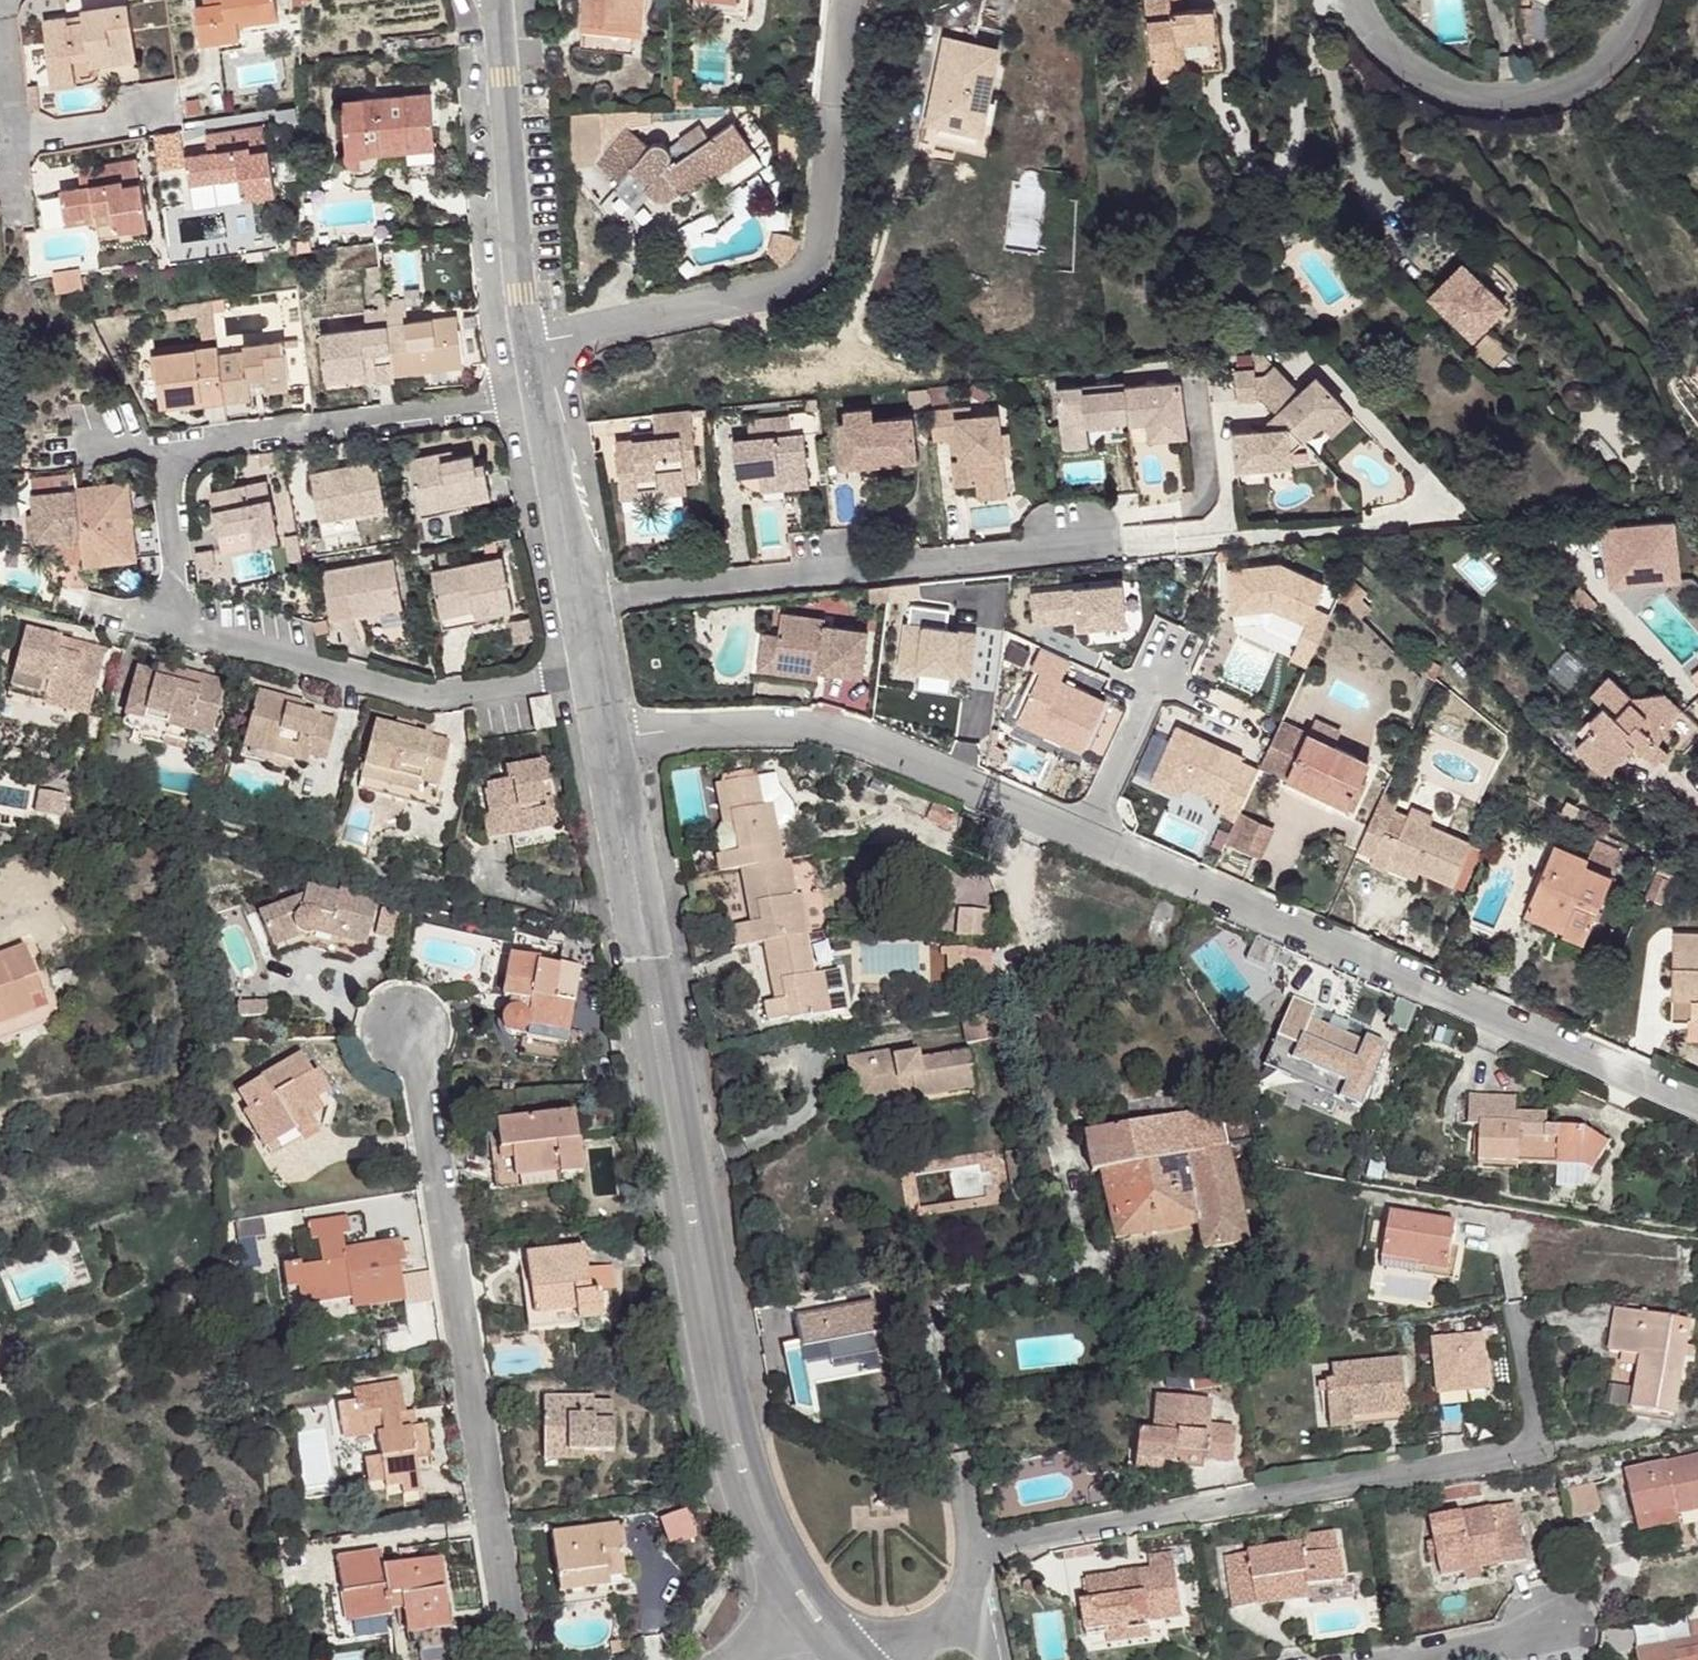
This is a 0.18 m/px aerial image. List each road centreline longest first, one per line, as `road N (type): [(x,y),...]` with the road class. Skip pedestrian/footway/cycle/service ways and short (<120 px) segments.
road 1 (residential): [(606,746),(779,724),(851,735),(1697,1107)]
road 2 (residential): [(541,397),(201,444),(182,456),(170,477),(175,614),(188,628),(433,698),(595,673)]
road 3 (residential): [(871,1659),(799,1572),(749,1449),(660,958),(638,919)]
road 4 (residential): [(971,1547),(1519,1453),(1535,1413),(1503,1241)]
road 5 (residential): [(638,919),(633,961),(706,1392),(729,1483),(779,1598)]
road 6 (residential): [(516,1659),(410,1032)]
road 7 (residential): [(536,368),(613,330),(806,280),(848,0)]
road 8 (residential): [(584,600),(1087,545)]
road 9 (residential): [(536,368),(498,0)]
road 10 (residential): [(1356,0),(1397,54),(1441,85),(1497,96),(1556,90),(1599,65),(1645,0)]
road 11 (residential): [(584,600),(541,397)]
road 12 (residential): [(638,919),(606,746)]
road 13 (residential): [(10,134),(159,111)]
road 14 (residential): [(1545,1631),(1408,1659)]
road 15 (residential): [(0,0),(10,134)]
road 16 (residential): [(976,1588),(945,1623),(874,1659)]

